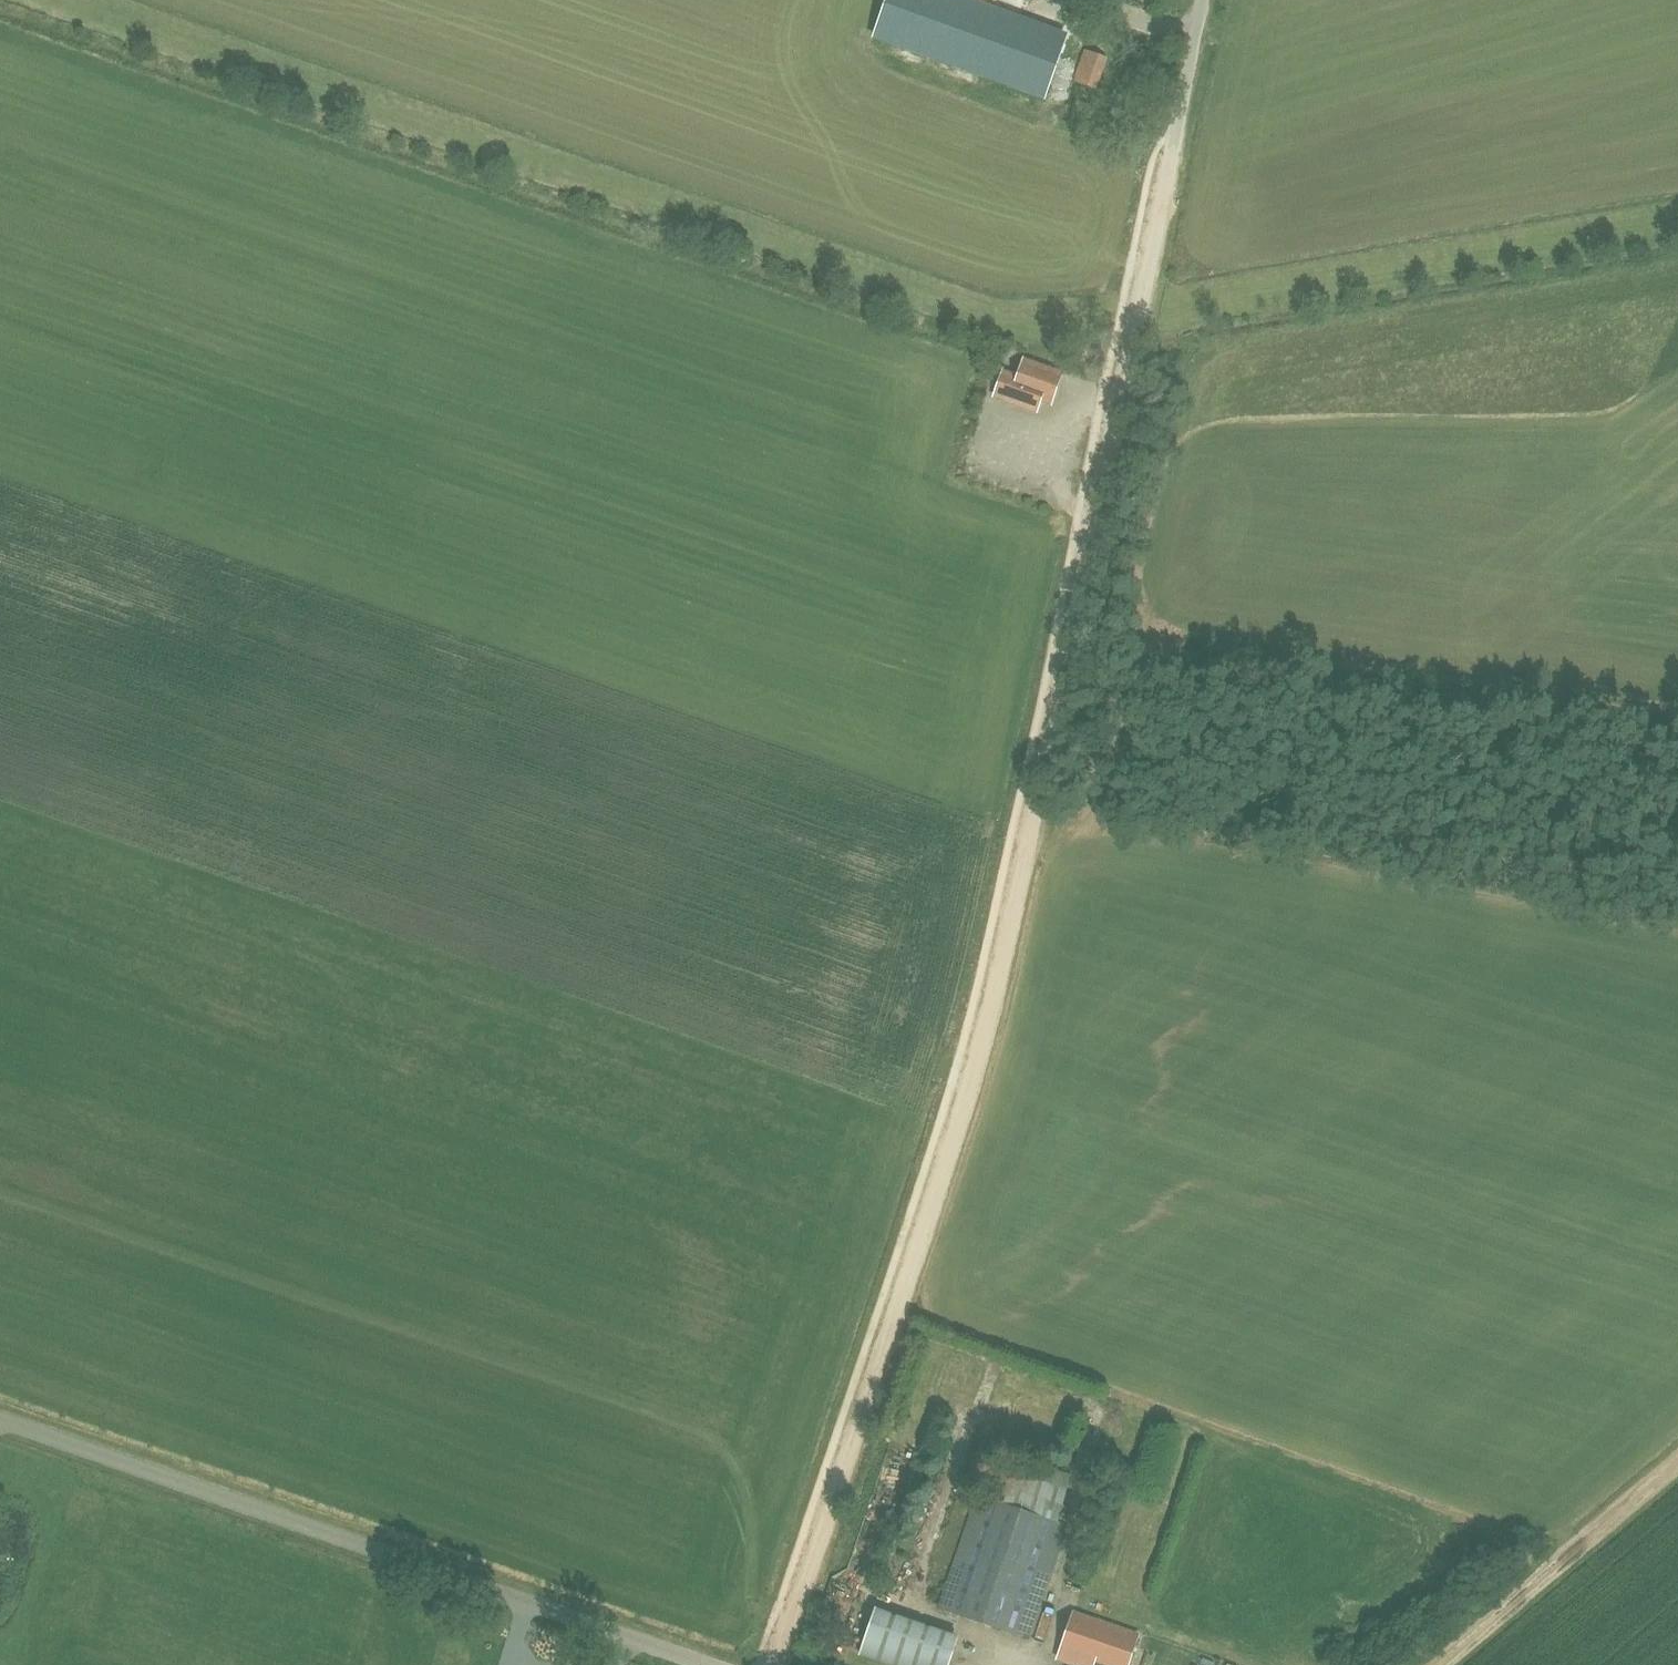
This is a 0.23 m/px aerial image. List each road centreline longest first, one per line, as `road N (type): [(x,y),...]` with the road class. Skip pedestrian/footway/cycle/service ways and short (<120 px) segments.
road 1 (track): [(778,1664),(987,1041),(1066,697),(1179,126)]
road 2 (unclassified): [(712,1664),(0,1421)]
road 3 (track): [(1677,1464),(1443,1664)]
road 4 (unclassified): [(1179,126),(1205,0)]

